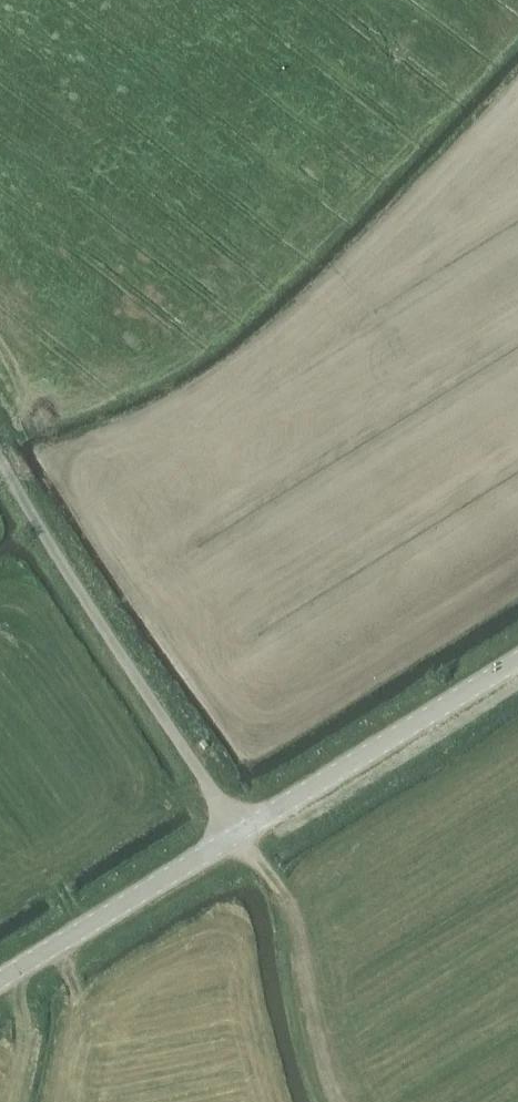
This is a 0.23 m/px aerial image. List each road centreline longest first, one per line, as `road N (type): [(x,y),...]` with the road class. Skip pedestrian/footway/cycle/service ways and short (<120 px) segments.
road 1 (tertiary): [(0,978),(517,657)]

